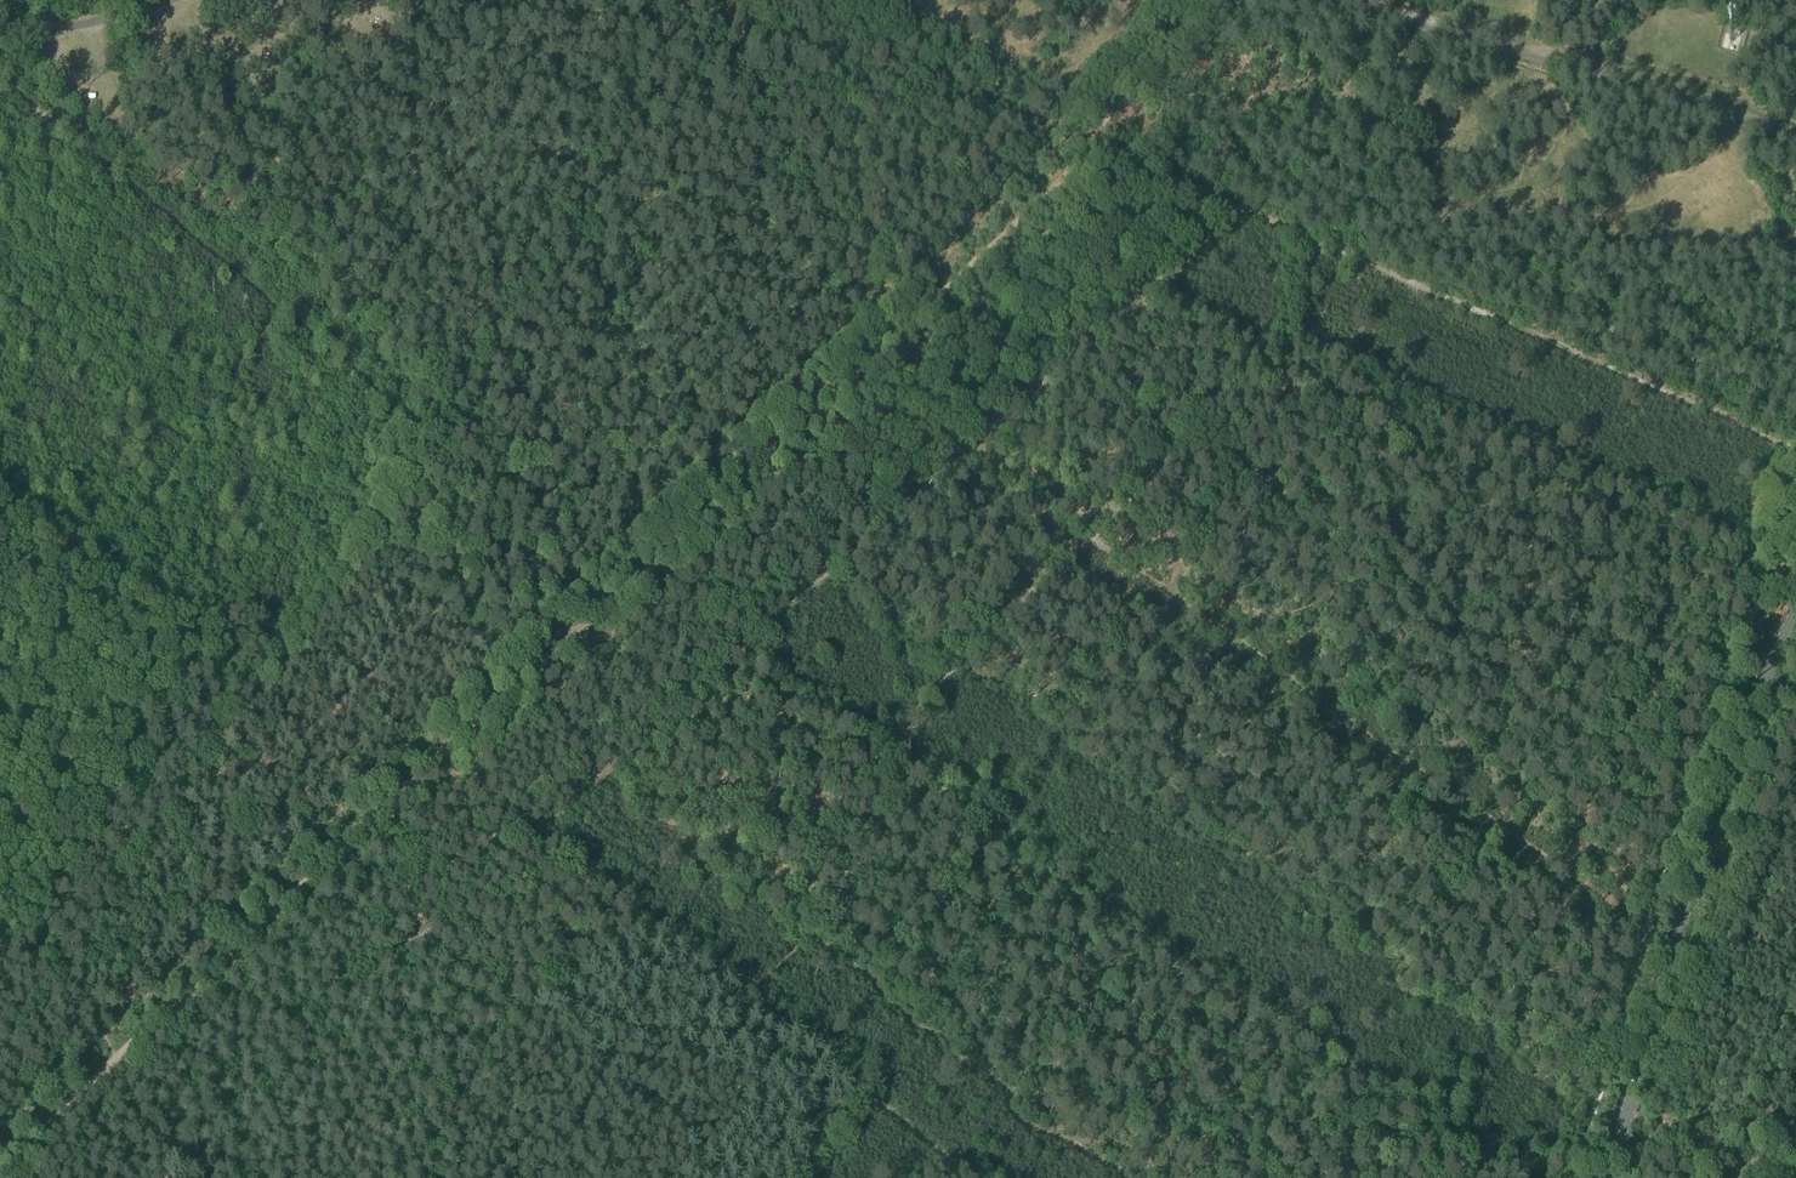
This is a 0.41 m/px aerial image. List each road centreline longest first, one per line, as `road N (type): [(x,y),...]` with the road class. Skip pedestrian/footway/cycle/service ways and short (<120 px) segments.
road 1 (track): [(0,1156),(921,318),(1090,142)]
road 2 (tertiary): [(1604,1177),(1727,786),(1795,611)]
road 3 (track): [(0,75),(278,314),(420,451)]
road 4 (track): [(1291,227),(1795,442)]
road 5 (track): [(420,451),(457,389),(506,331),(671,0)]
road 6 (track): [(732,0),(839,30),(1090,142)]
road 7 (track): [(746,1005),(968,1177)]

